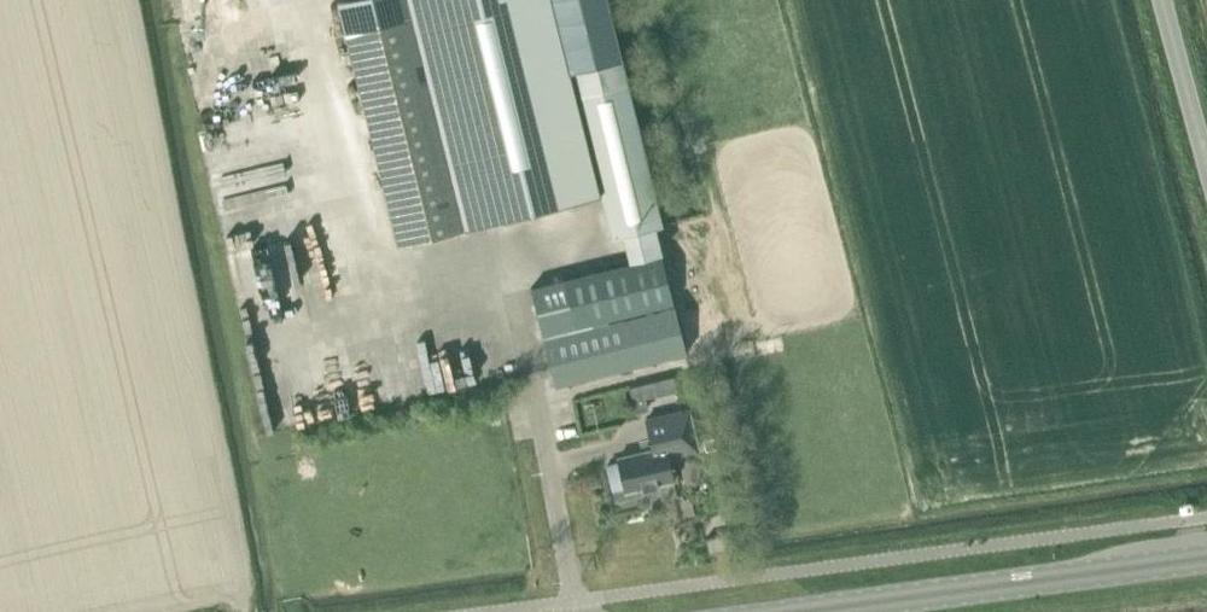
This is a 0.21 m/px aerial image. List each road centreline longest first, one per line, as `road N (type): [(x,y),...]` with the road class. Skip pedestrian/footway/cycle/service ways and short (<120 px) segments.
road 1 (primary): [(1206,557),(796,611)]
road 2 (unclassified): [(1206,136),(1174,0)]

